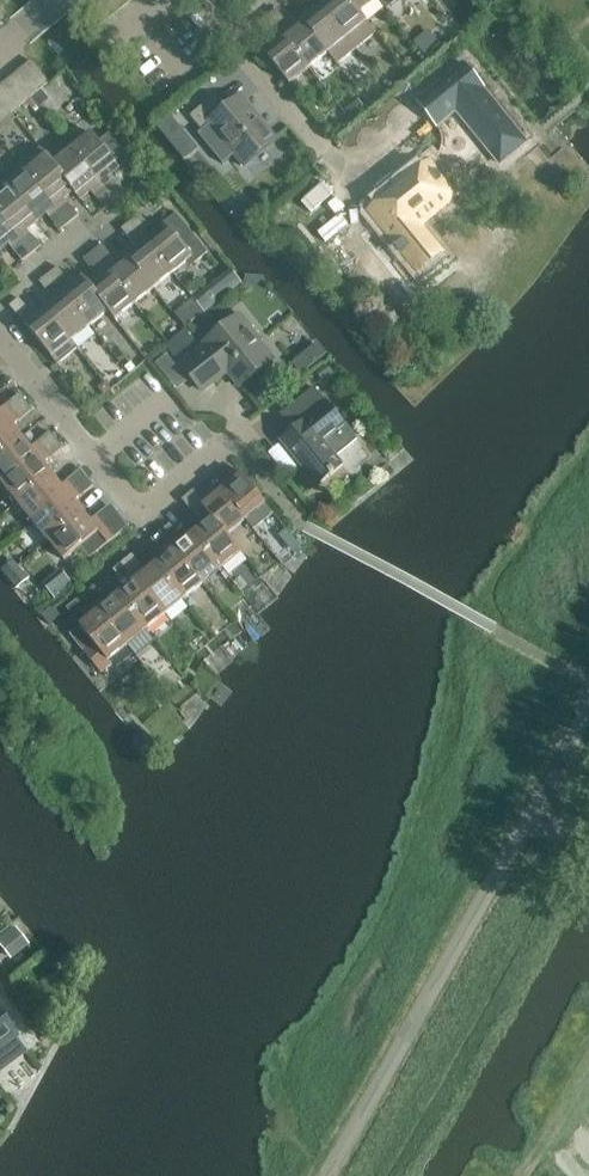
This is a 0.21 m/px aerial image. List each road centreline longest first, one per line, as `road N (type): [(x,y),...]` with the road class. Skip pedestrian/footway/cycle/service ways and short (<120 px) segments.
road 1 (unclassified): [(323,1175),(420,1025),(588,718)]
road 2 (residential): [(292,512),(236,442),(147,518),(96,455)]
road 3 (residential): [(327,152),(227,29)]
road 4 (residential): [(96,455),(0,334)]
road 5 (track): [(588,1068),(525,1175)]

